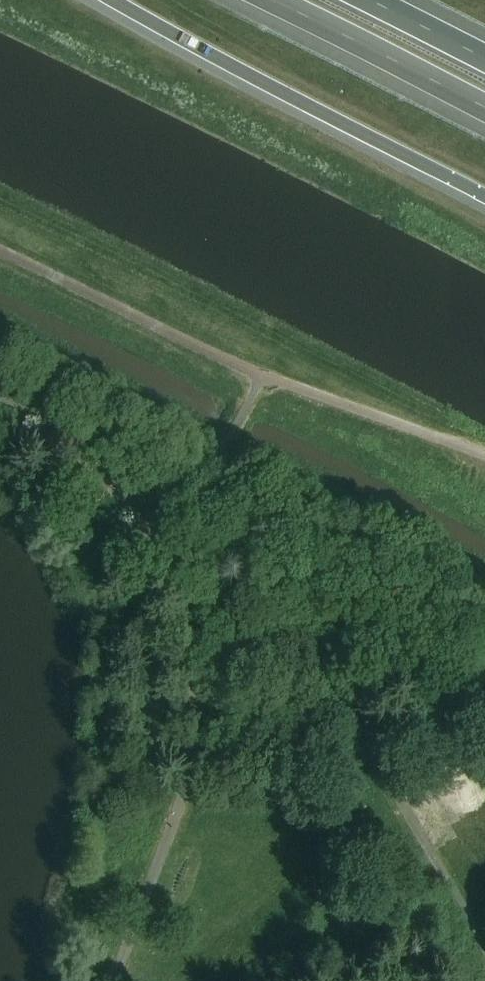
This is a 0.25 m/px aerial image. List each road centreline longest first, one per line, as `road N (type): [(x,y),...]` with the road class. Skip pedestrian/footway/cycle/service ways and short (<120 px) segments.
road 1 (motorway): [(113,0),(484,196)]
road 2 (motorway): [(271,0),(484,113)]
road 3 (motorway): [(484,63),(362,0)]

